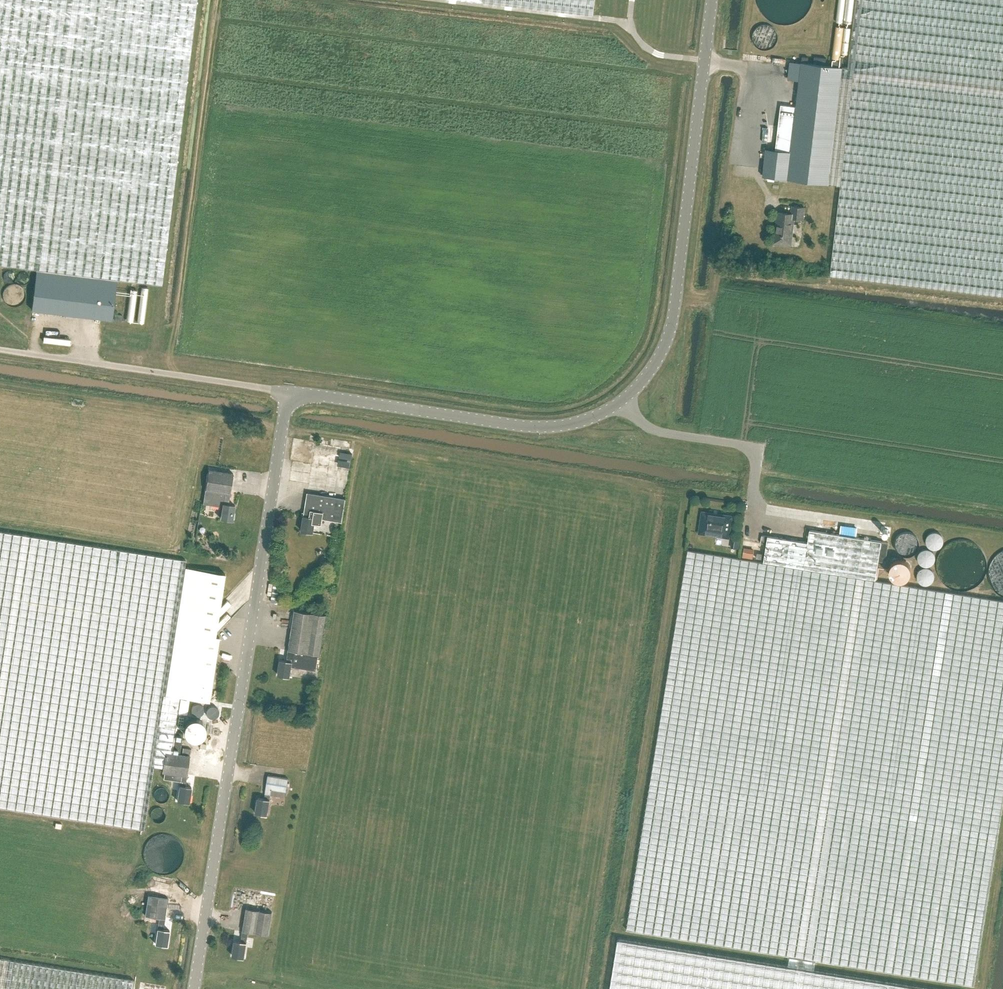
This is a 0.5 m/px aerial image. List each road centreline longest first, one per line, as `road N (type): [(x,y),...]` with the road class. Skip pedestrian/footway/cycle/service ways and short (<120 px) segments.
road 1 (residential): [(195,988),(289,392)]
road 2 (unclassified): [(624,399),(668,331),(680,282),(712,0)]
road 3 (unclassified): [(289,392),(539,426),(576,422),(624,399)]
road 4 (unclassified): [(289,392),(0,349)]
road 5 (track): [(1002,512),(757,474)]
road 6 (residential): [(753,497),(754,449),(649,428),(624,399)]

